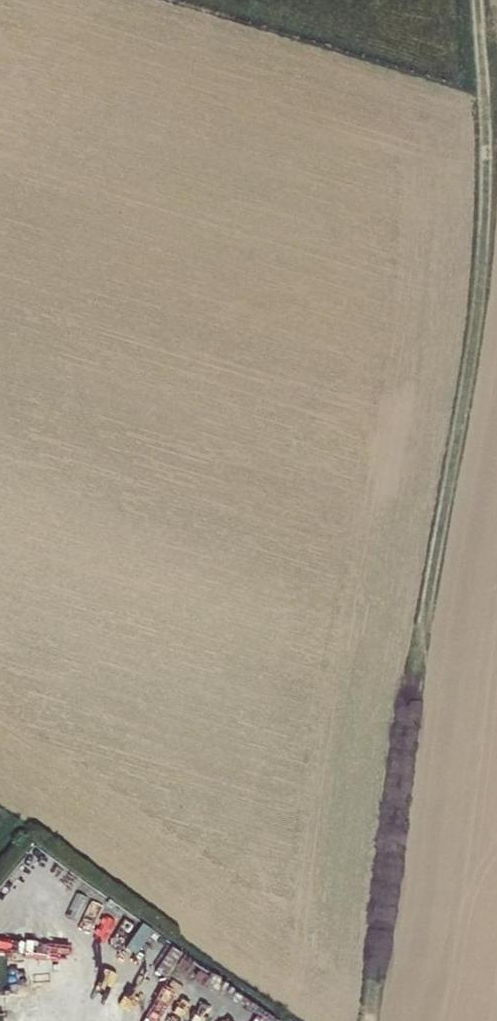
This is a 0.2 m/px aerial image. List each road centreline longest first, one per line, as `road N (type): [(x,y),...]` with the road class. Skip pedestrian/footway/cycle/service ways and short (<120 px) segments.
road 1 (track): [(371,1020),(407,718),(484,232),(487,130),(477,0)]

